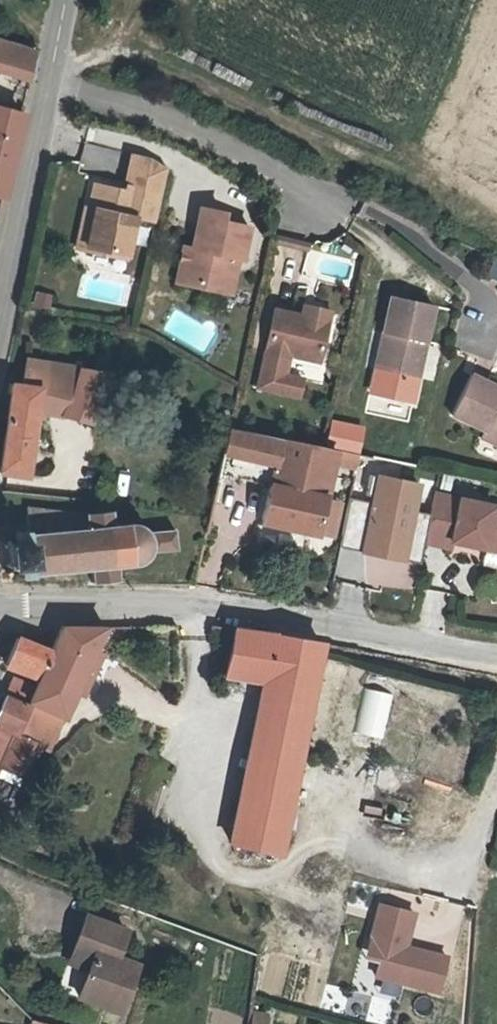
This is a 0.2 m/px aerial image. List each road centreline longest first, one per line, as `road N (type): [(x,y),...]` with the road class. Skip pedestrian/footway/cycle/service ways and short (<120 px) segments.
road 1 (residential): [(496,654),(191,599),(0,611)]
road 2 (residential): [(305,200),(115,99),(38,85)]
road 3 (tertiary): [(0,308),(38,85)]

